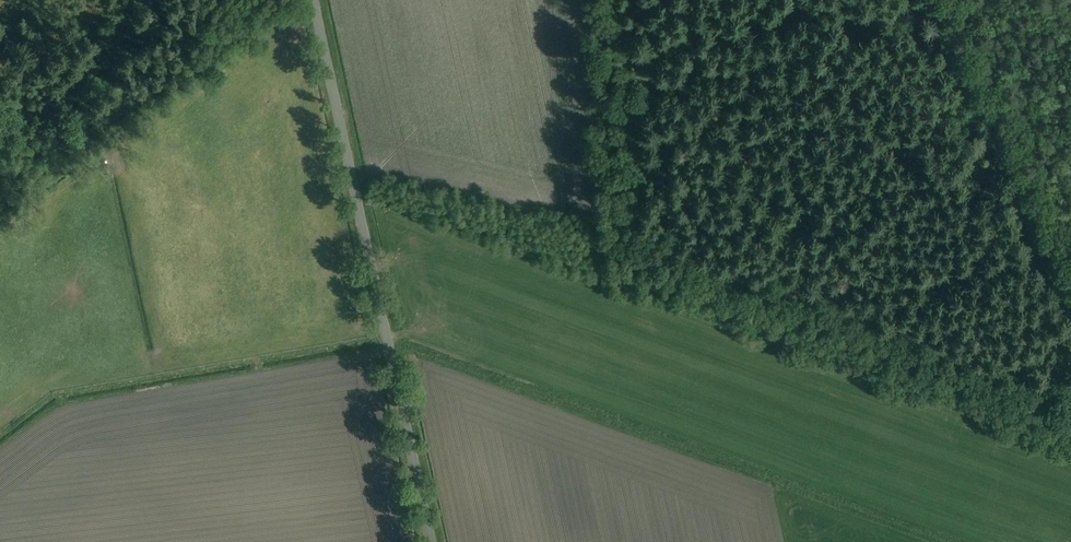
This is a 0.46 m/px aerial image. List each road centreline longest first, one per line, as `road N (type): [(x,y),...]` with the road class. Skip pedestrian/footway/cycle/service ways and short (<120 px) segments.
road 1 (unclassified): [(431,541),(313,0)]

